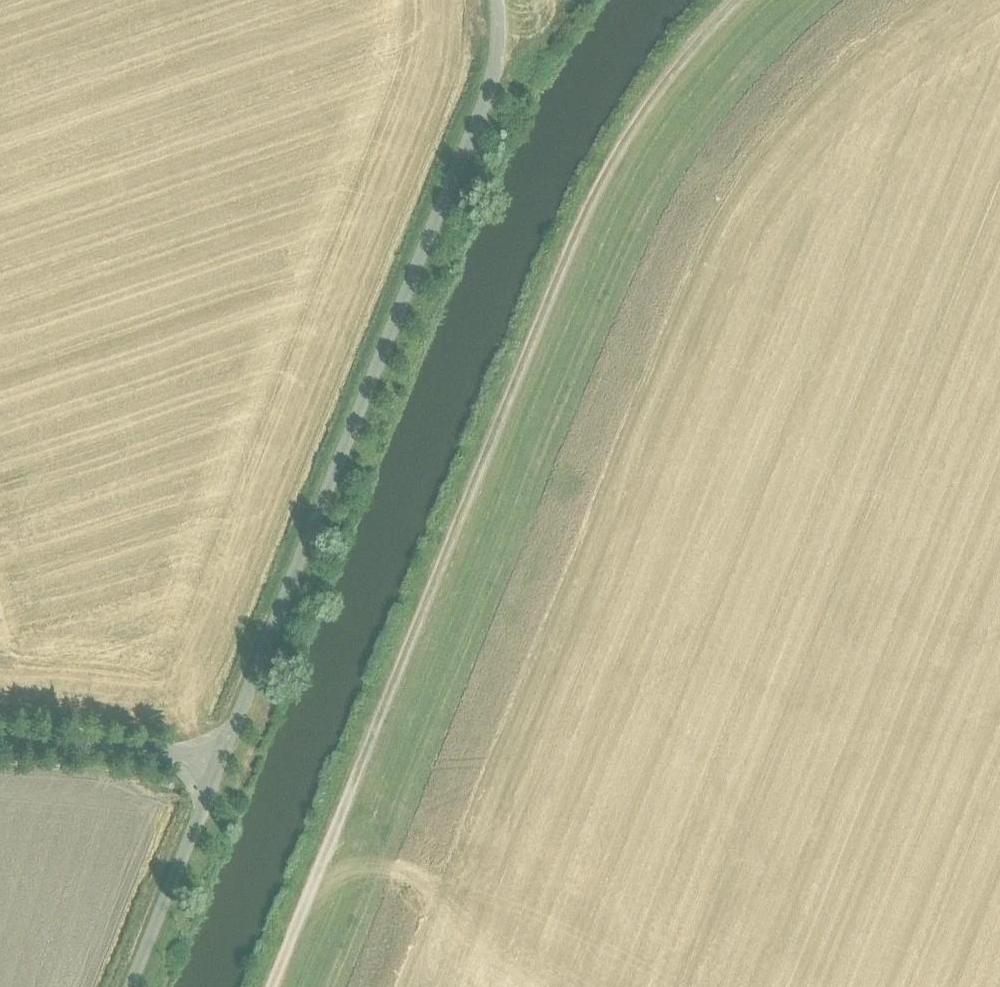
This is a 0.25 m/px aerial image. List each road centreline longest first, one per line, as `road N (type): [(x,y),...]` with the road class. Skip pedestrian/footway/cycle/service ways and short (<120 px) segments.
road 1 (track): [(271,986),(595,198),(682,62),(738,0)]
road 2 (unclassified): [(131,986),(495,88),(500,0)]

